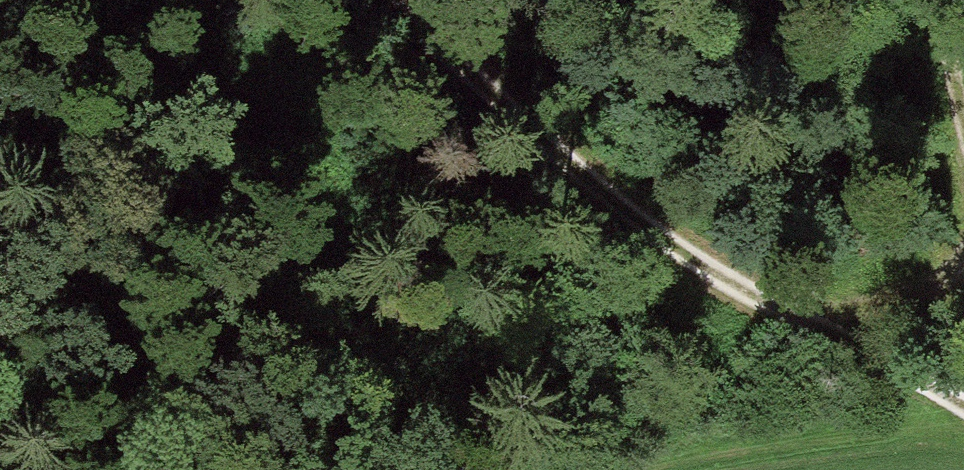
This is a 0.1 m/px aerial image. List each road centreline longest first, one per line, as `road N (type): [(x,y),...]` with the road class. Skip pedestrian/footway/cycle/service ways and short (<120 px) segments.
road 1 (track): [(374,0),(713,279),(817,325),(963,415)]
road 2 (track): [(391,462),(278,0)]
road 3 (track): [(817,325),(963,283)]
road 4 (track): [(963,125),(948,57),(946,0)]

